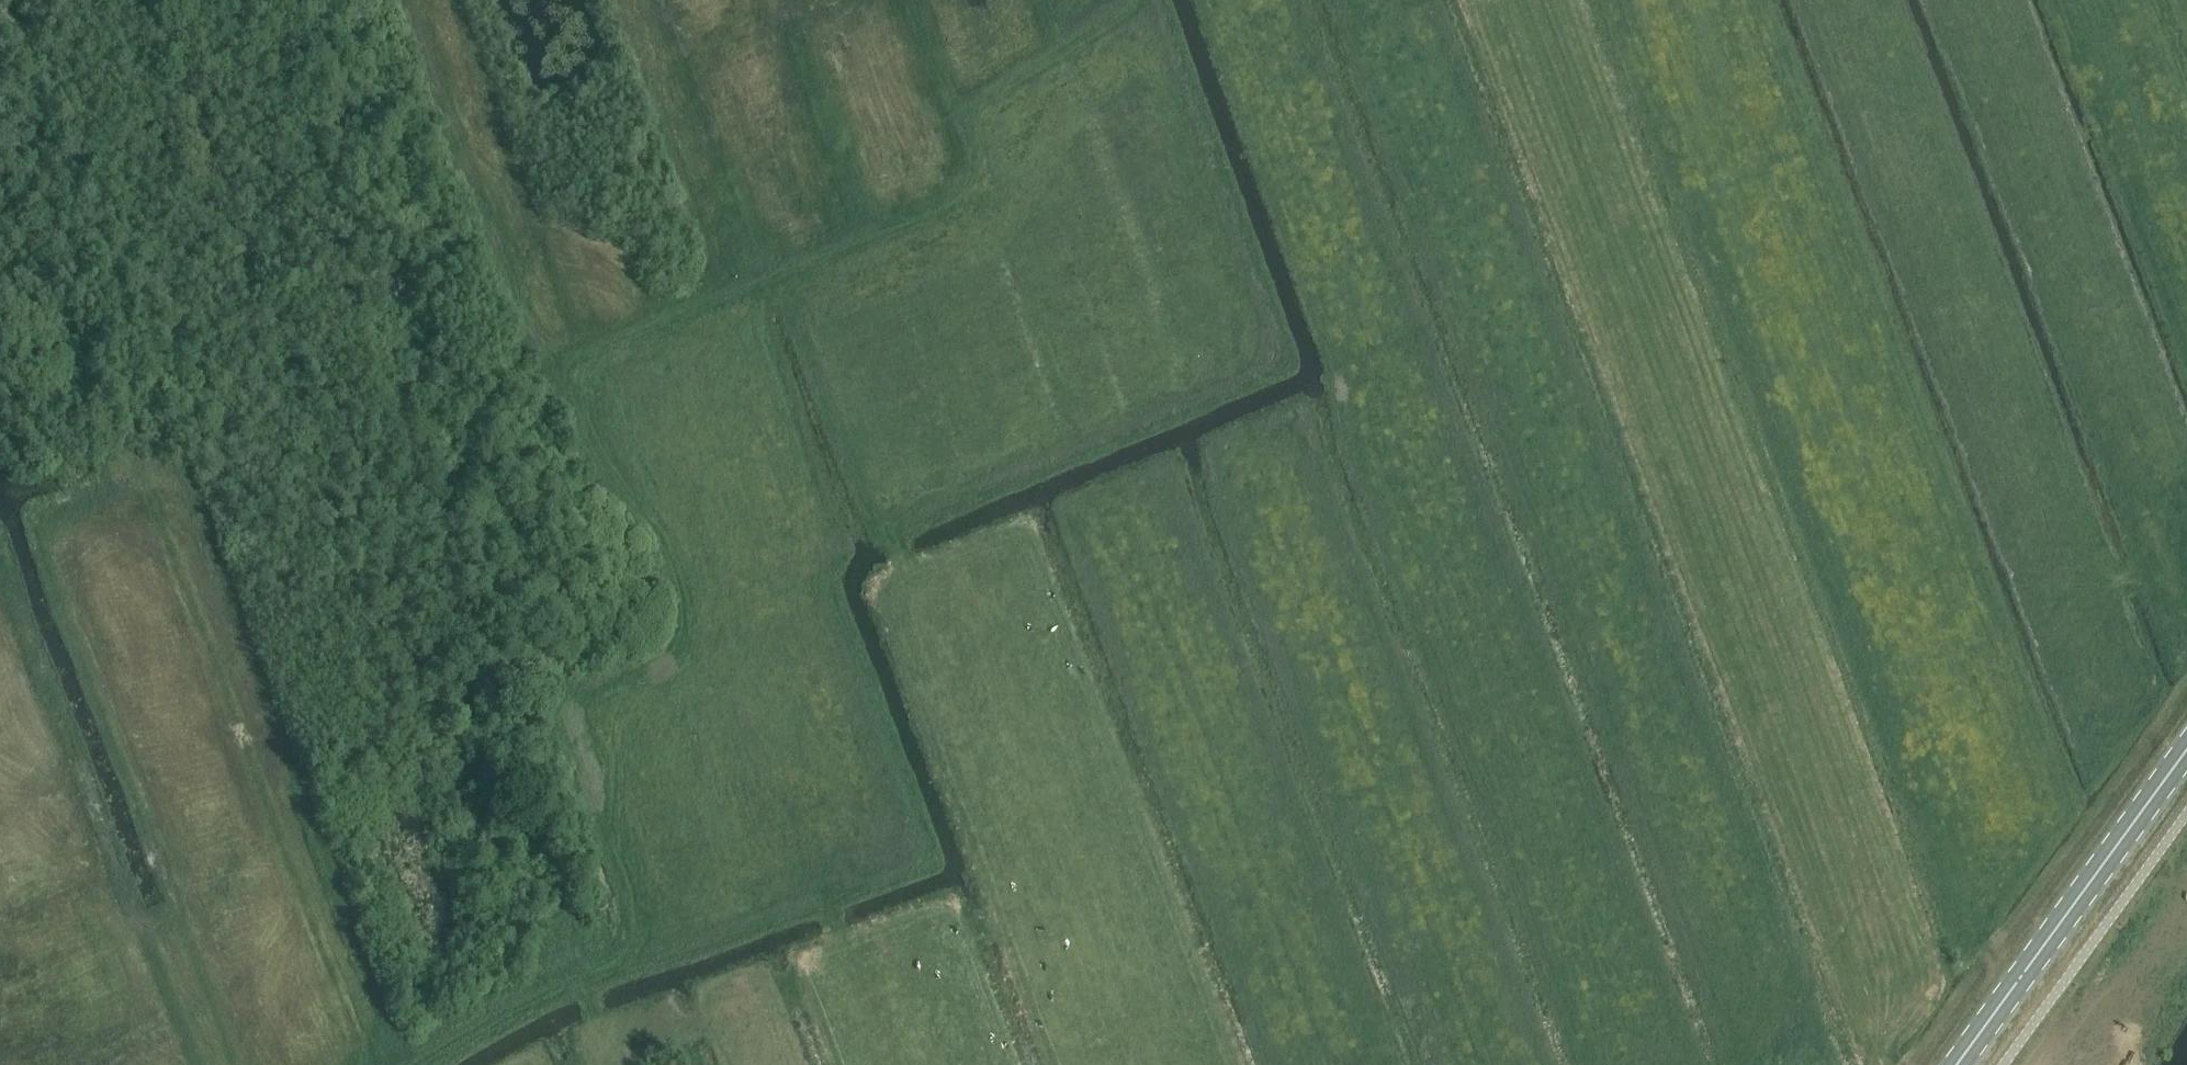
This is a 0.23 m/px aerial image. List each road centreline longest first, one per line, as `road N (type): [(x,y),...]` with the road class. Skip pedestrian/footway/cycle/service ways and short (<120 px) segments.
road 1 (primary): [(1956,1064),(2186,751)]

